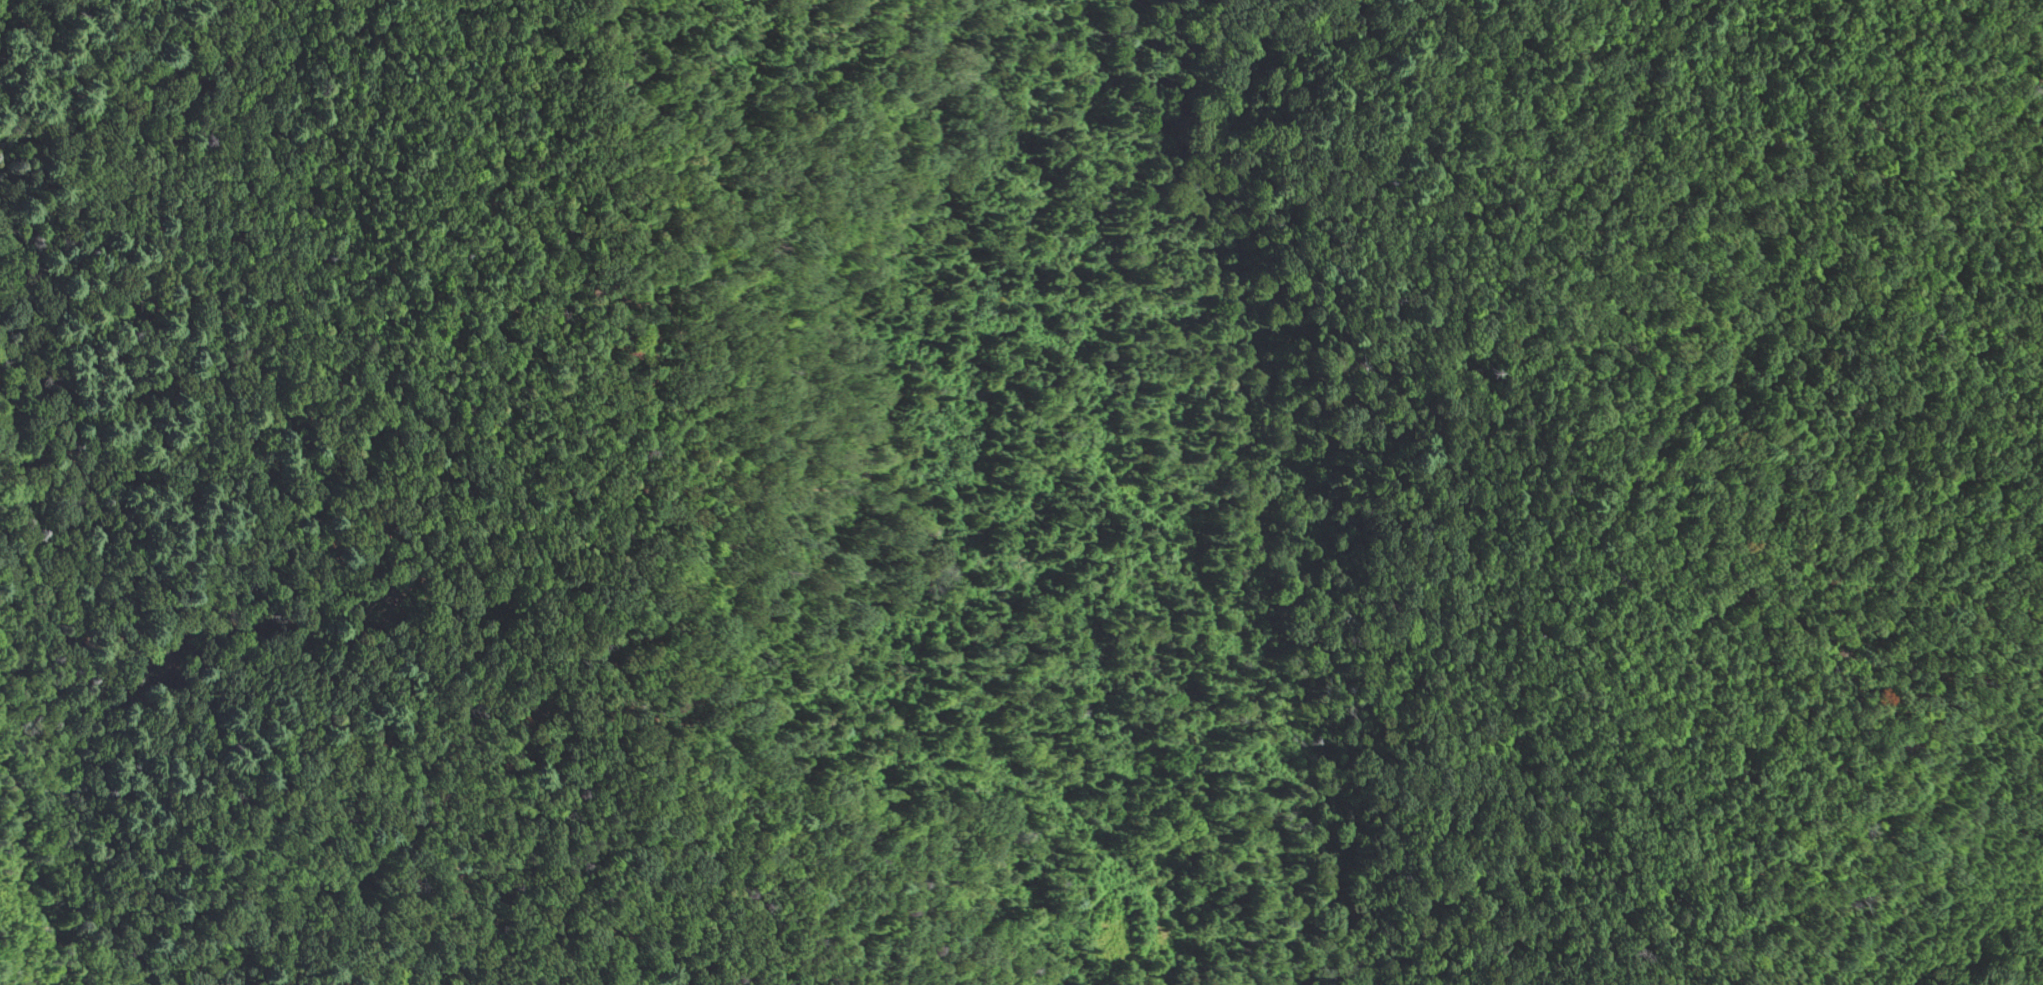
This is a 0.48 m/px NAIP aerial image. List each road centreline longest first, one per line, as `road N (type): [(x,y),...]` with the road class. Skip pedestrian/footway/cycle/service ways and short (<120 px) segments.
road 1 (residential): [(51,984),(0,849)]

